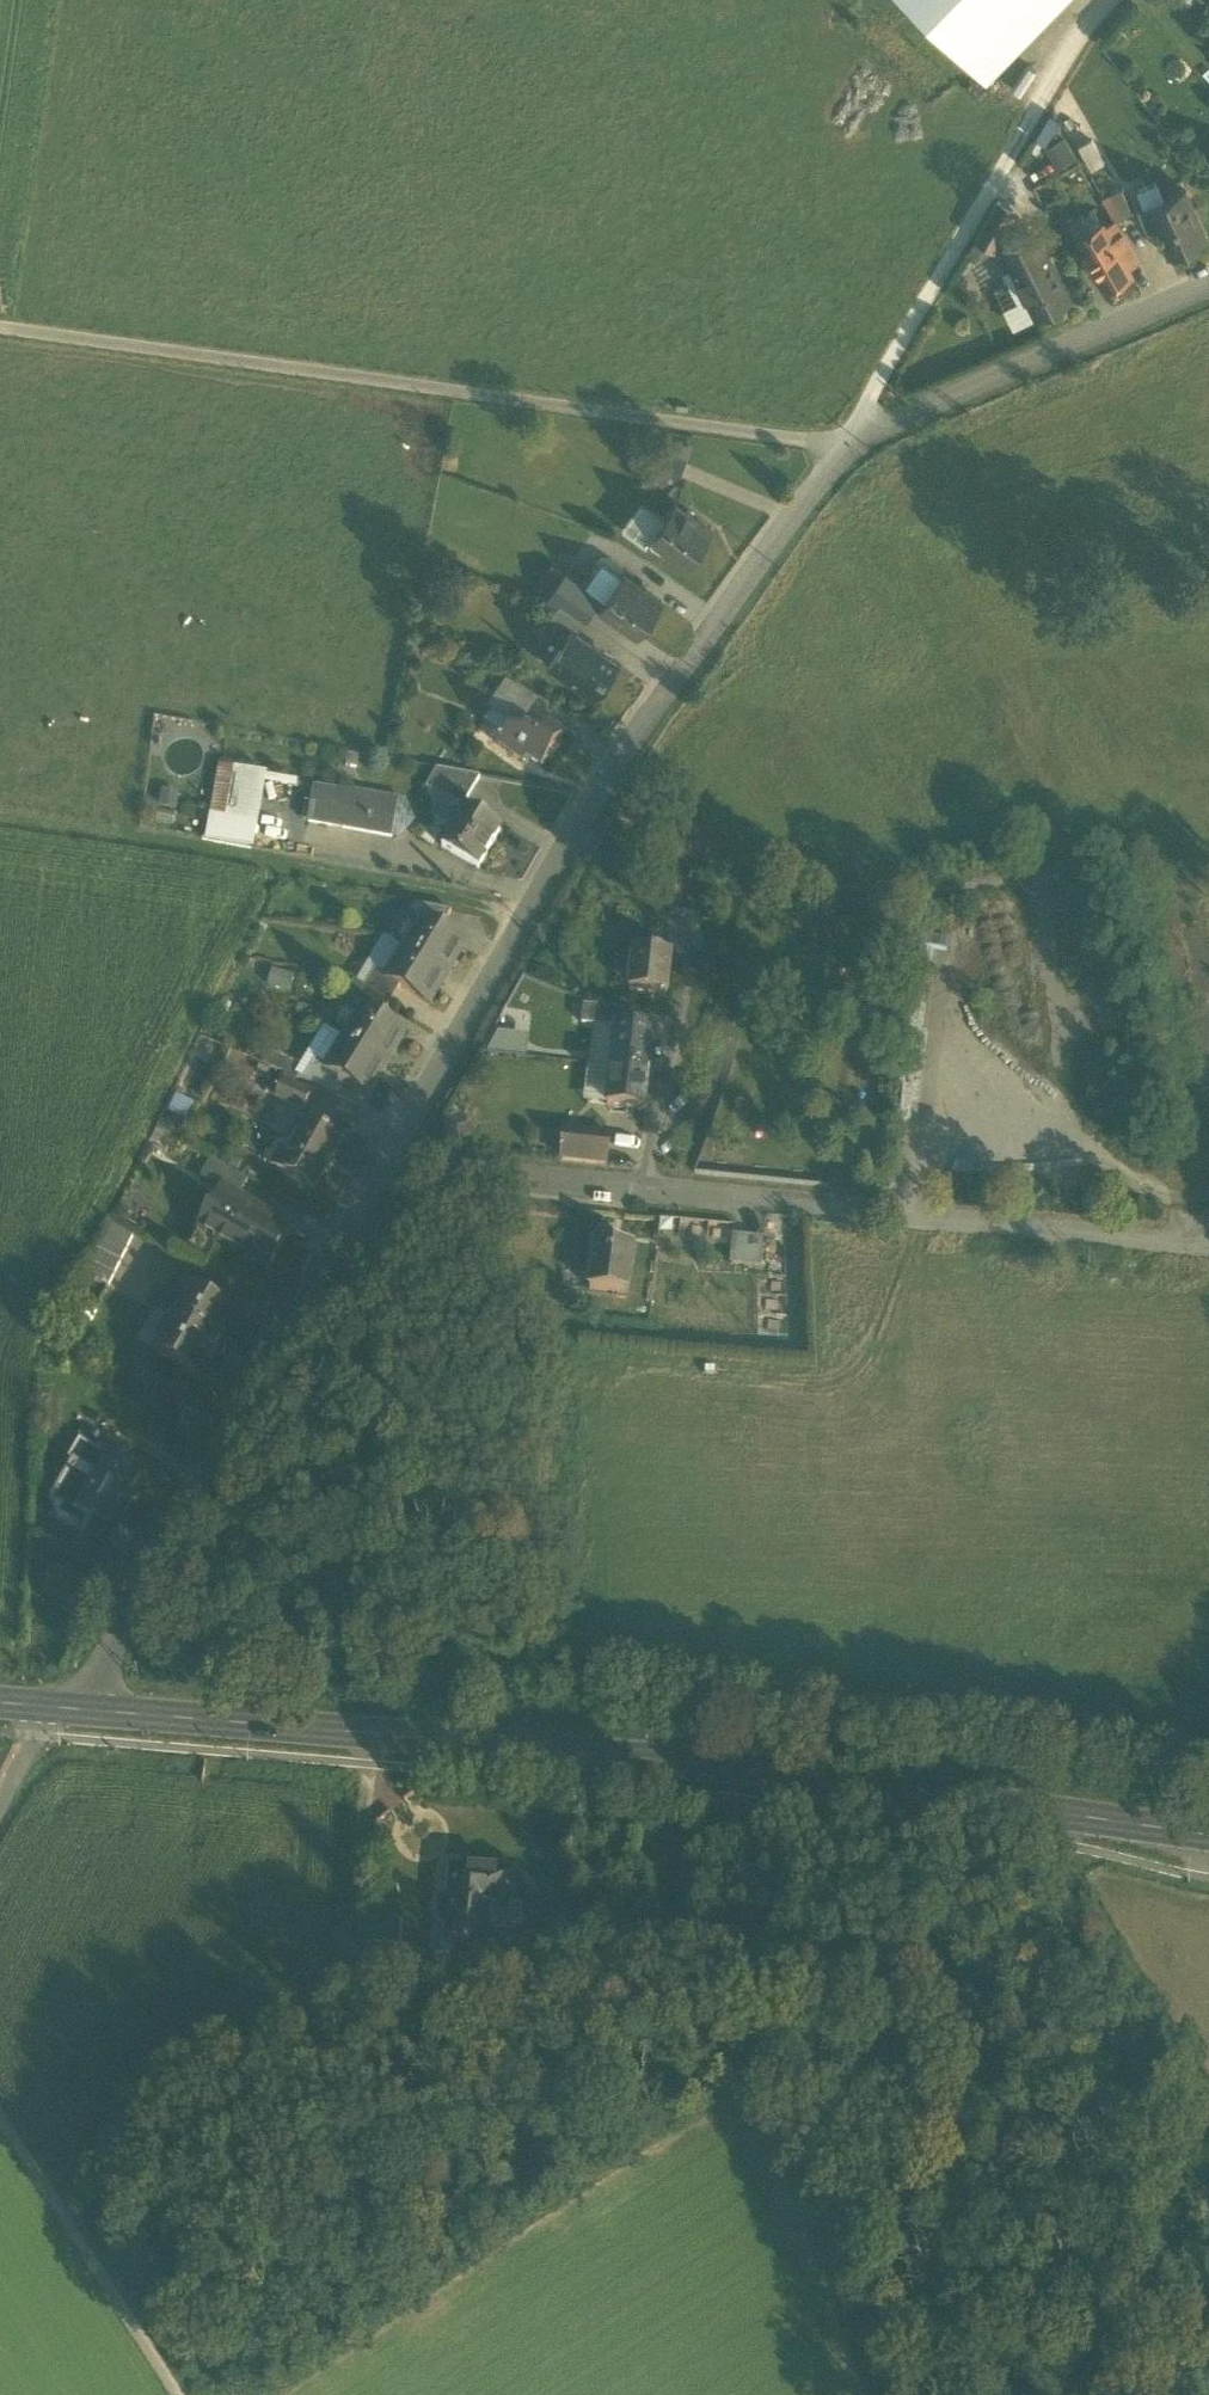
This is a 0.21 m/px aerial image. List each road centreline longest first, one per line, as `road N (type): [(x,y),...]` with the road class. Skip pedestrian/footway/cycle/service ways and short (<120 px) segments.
road 1 (residential): [(71,1710),(301,1343),(386,1175),(645,718),(842,447)]
road 2 (secondary): [(1208,1834),(660,1759),(71,1710)]
road 3 (track): [(842,447),(0,328)]
road 4 (track): [(534,915),(0,818)]
road 5 (residential): [(1111,0),(1087,26),(842,447)]
road 6 (residential): [(842,447),(1129,328),(1208,286)]
road 7 (track): [(0,2118),(176,2394)]
road 8 (track): [(1208,2097),(1063,1868),(1062,1812)]
road 9 (residential): [(0,1802),(31,1735),(71,1710)]

